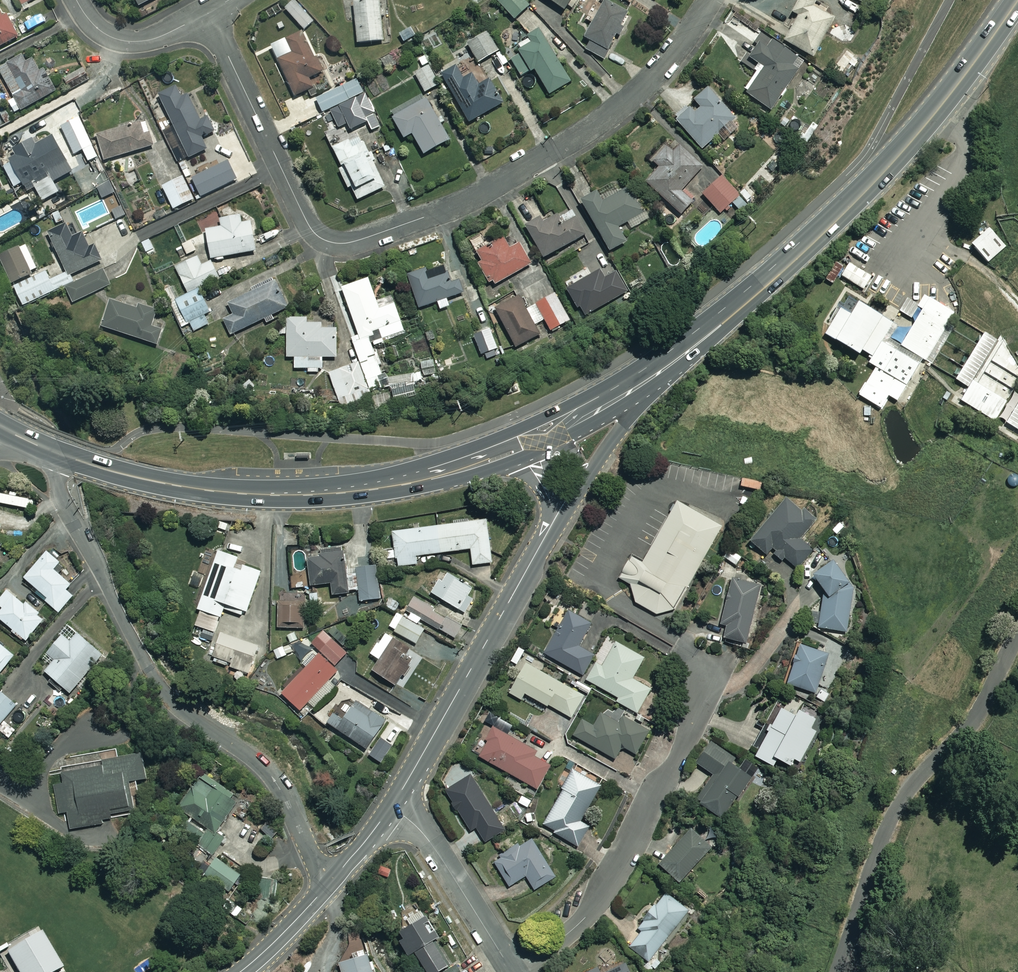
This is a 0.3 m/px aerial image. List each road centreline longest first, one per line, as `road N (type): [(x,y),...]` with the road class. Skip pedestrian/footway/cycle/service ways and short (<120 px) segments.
road 1 (residential): [(710,0),(665,61),(584,133),(452,208),(338,243),(311,228),(208,12)]
road 2 (residential): [(329,887),(270,774),(175,703),(151,673),(61,496),(60,454)]
road 3 (secondary): [(1017,3),(885,171),(674,361)]
road 4 (secondary): [(526,449),(399,486),(291,494),(174,485),(60,454)]
road 5 (residential): [(838,971),(901,799),(982,707),(1017,635)]
road 6 (residential): [(518,971),(571,932),(604,891),(701,712),(711,669)]
road 7 (tertiary): [(553,523),(389,809)]
road 8 (residential): [(389,809),(434,848),(512,971)]
road 9 (tertiary): [(674,361),(574,491)]
road 10 (residential): [(76,0),(102,32),(128,41),(159,37),(208,12)]
road 11 (secondary): [(674,361),(558,435)]
road 12 (tertiary): [(329,887),(240,971)]

